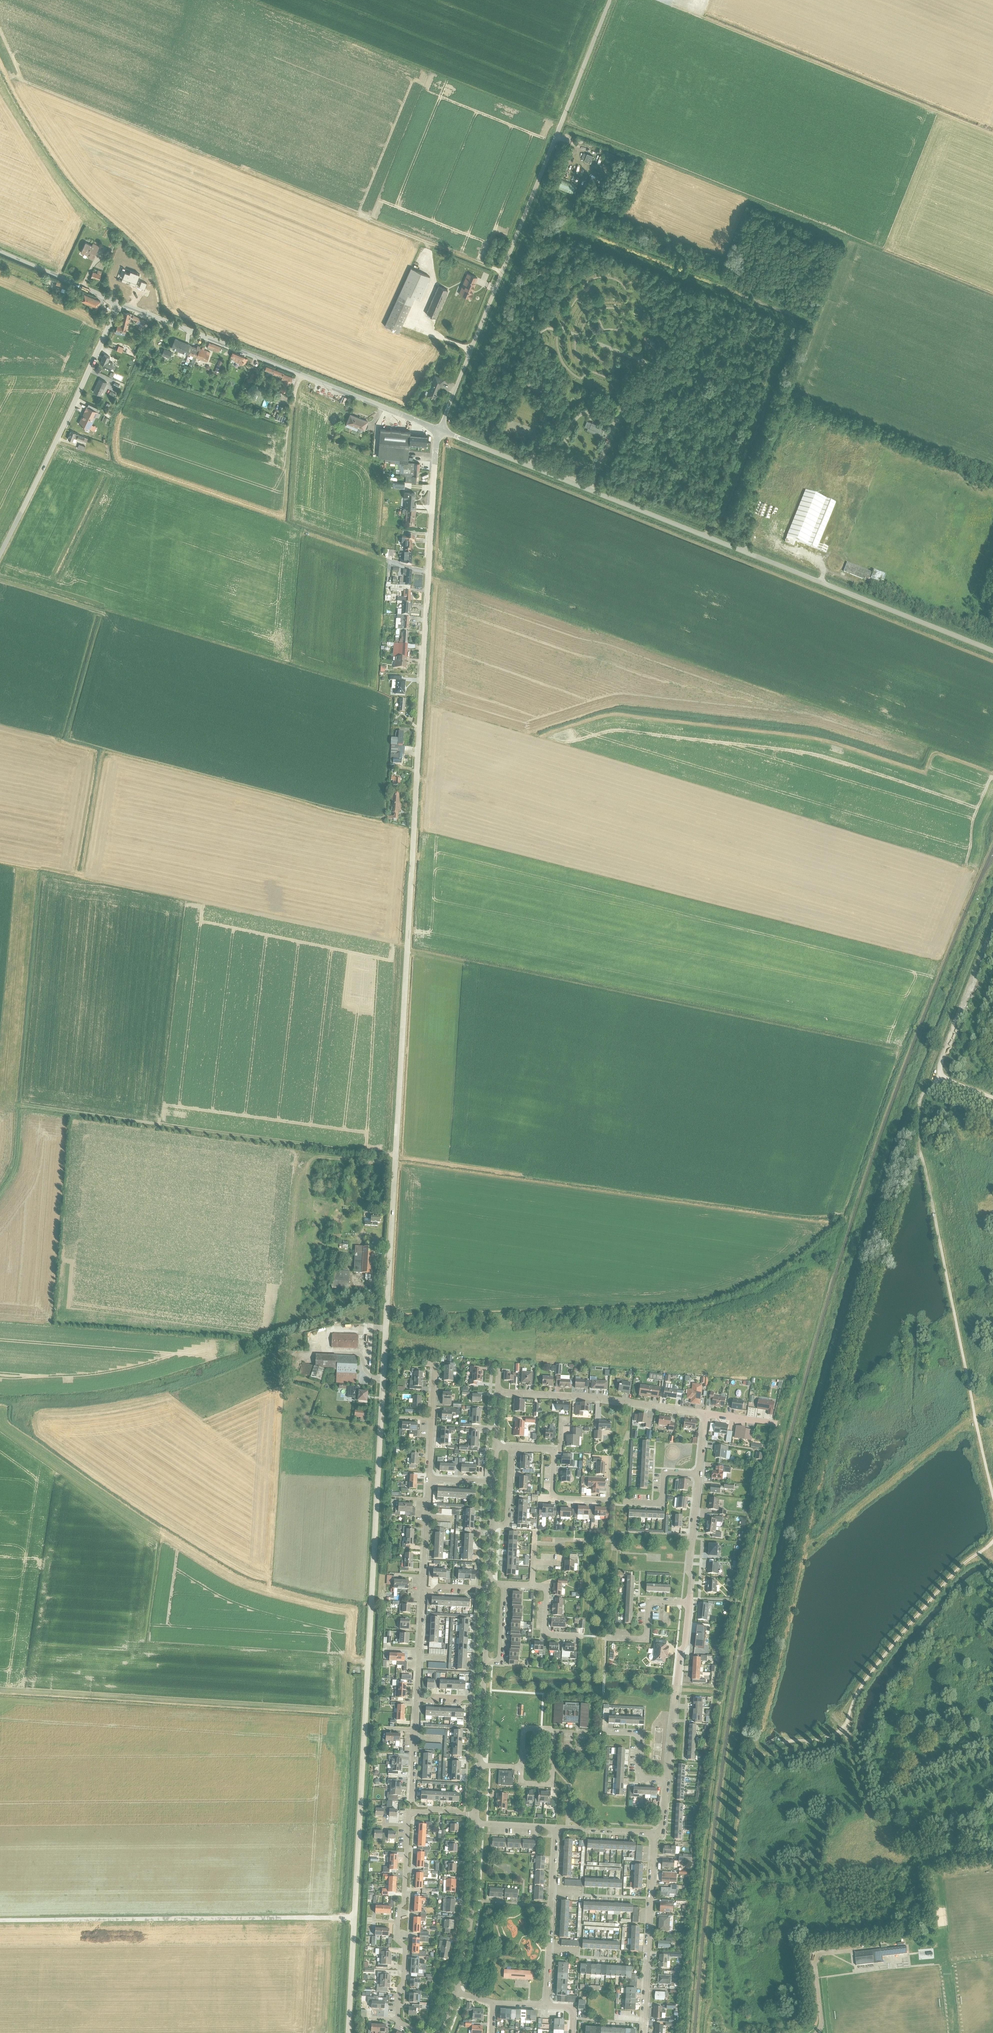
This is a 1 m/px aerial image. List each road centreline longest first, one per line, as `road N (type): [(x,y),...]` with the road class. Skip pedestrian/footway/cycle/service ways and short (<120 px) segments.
road 1 (unclassified): [(349,2015),(440,431)]
road 2 (track): [(748,1655),(859,1228),(905,1093),(992,893)]
road 3 (unclassified): [(992,651),(440,431)]
road 4 (unclassified): [(440,431),(611,0)]
road 5 (track): [(944,1079),(922,1094),(918,1144),(992,1494)]
road 6 (track): [(396,1156),(0,1102)]
road 7 (track): [(355,1918),(0,1920)]
road 8 (unclassified): [(440,431),(119,303)]
road 9 (unclassified): [(0,554),(119,303)]
road 10 (track): [(502,272),(251,171)]
road 11 (track): [(992,1542),(959,1568),(863,1683),(838,1732),(815,1728)]
road 12 (residential): [(705,1414),(497,1392)]
road 13 (track): [(974,1421),(813,1542)]
road 14 (residential): [(643,2032),(654,1834)]
road 15 (track): [(275,1330),(286,1309),(296,1185),(308,1163),(324,1157)]
road 16 (residential): [(666,1779),(688,1603)]
road 17 (residential): [(546,2005),(555,1828)]
road 18 (residential): [(455,1992),(468,1930),(474,1824)]
road 19 (residential): [(520,1767),(523,1729),(554,1731),(551,1783),(519,1782)]
road 20 (unclassified): [(119,303),(0,252)]
road 21 (residential): [(688,1603),(698,1474)]

